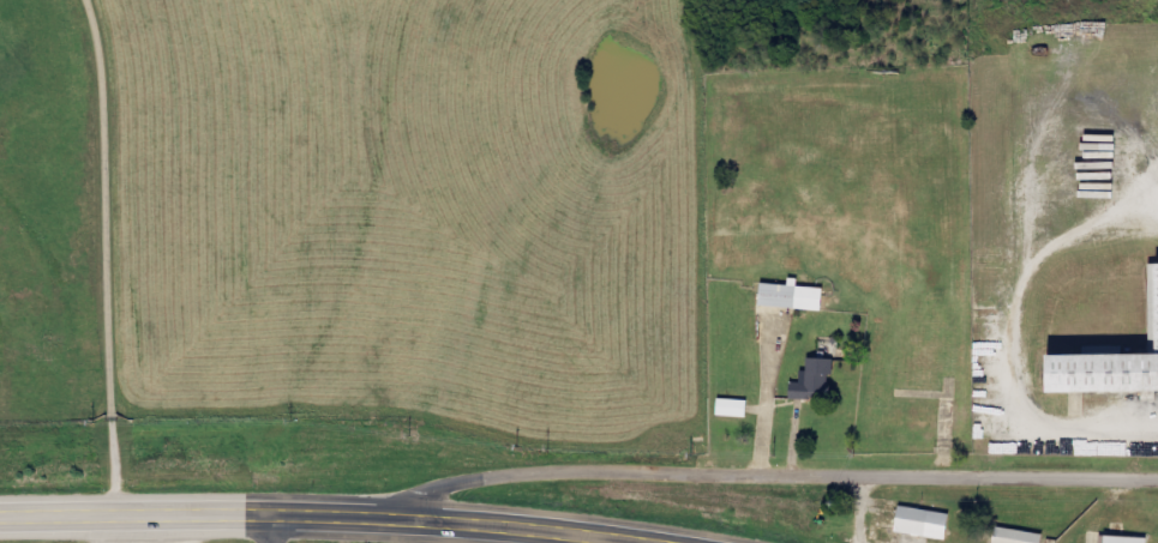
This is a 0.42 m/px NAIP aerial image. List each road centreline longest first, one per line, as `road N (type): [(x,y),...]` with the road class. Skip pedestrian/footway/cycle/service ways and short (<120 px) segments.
road 1 (residential): [(538,472),(881,489),(1157,491)]
road 2 (primary): [(0,517),(281,515),(583,529)]
road 3 (residential): [(538,472),(452,483),(352,518)]

